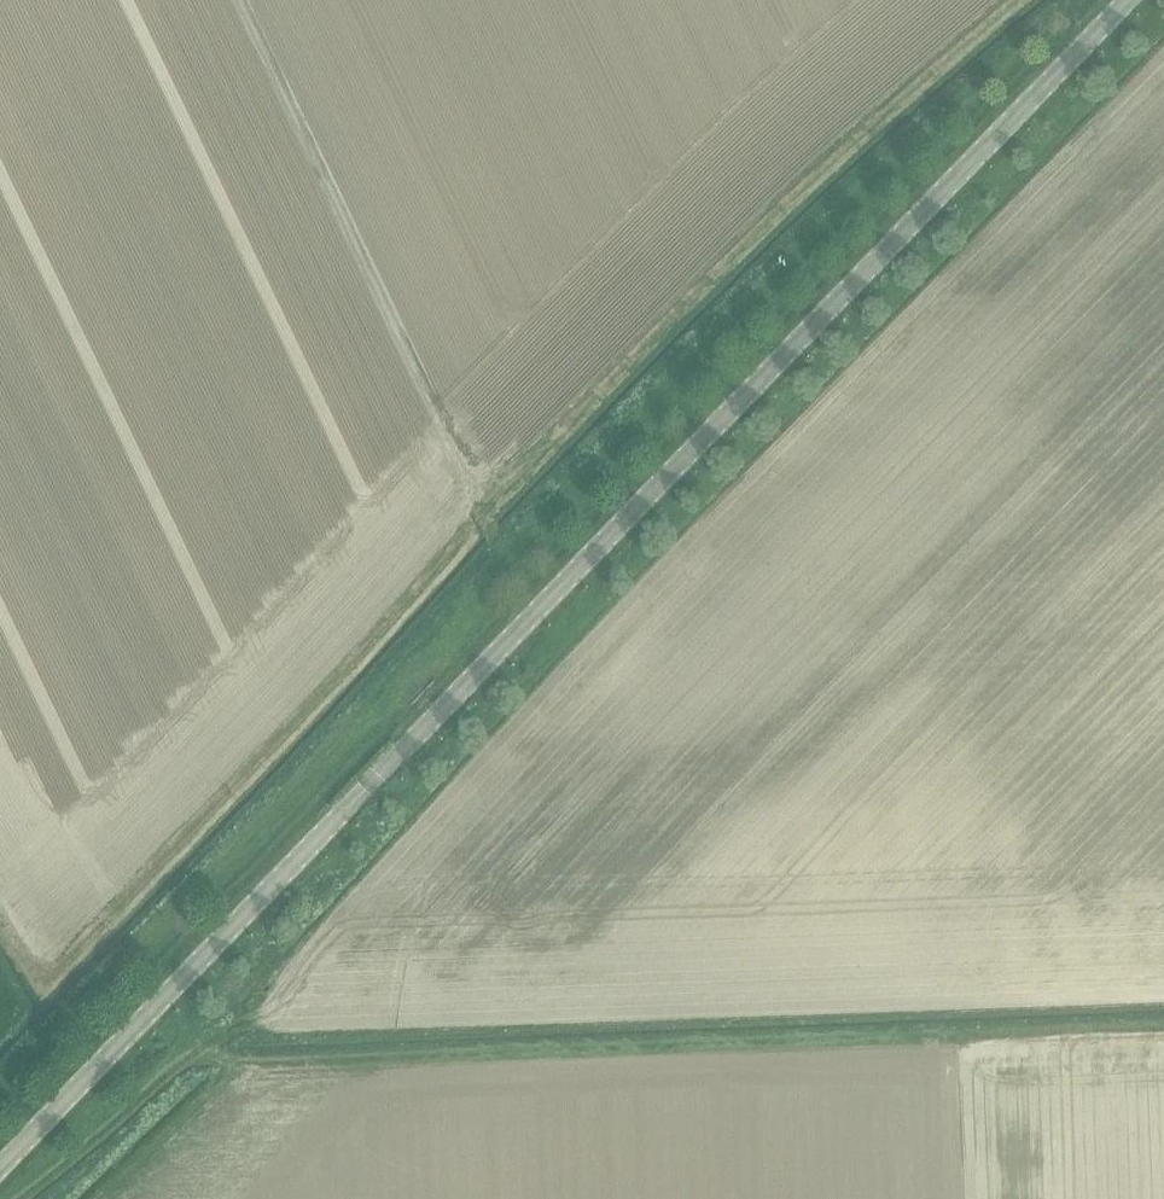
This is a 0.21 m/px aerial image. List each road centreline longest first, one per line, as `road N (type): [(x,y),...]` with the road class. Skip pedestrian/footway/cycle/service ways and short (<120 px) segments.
road 1 (unclassified): [(0,1113),(1087,0)]

